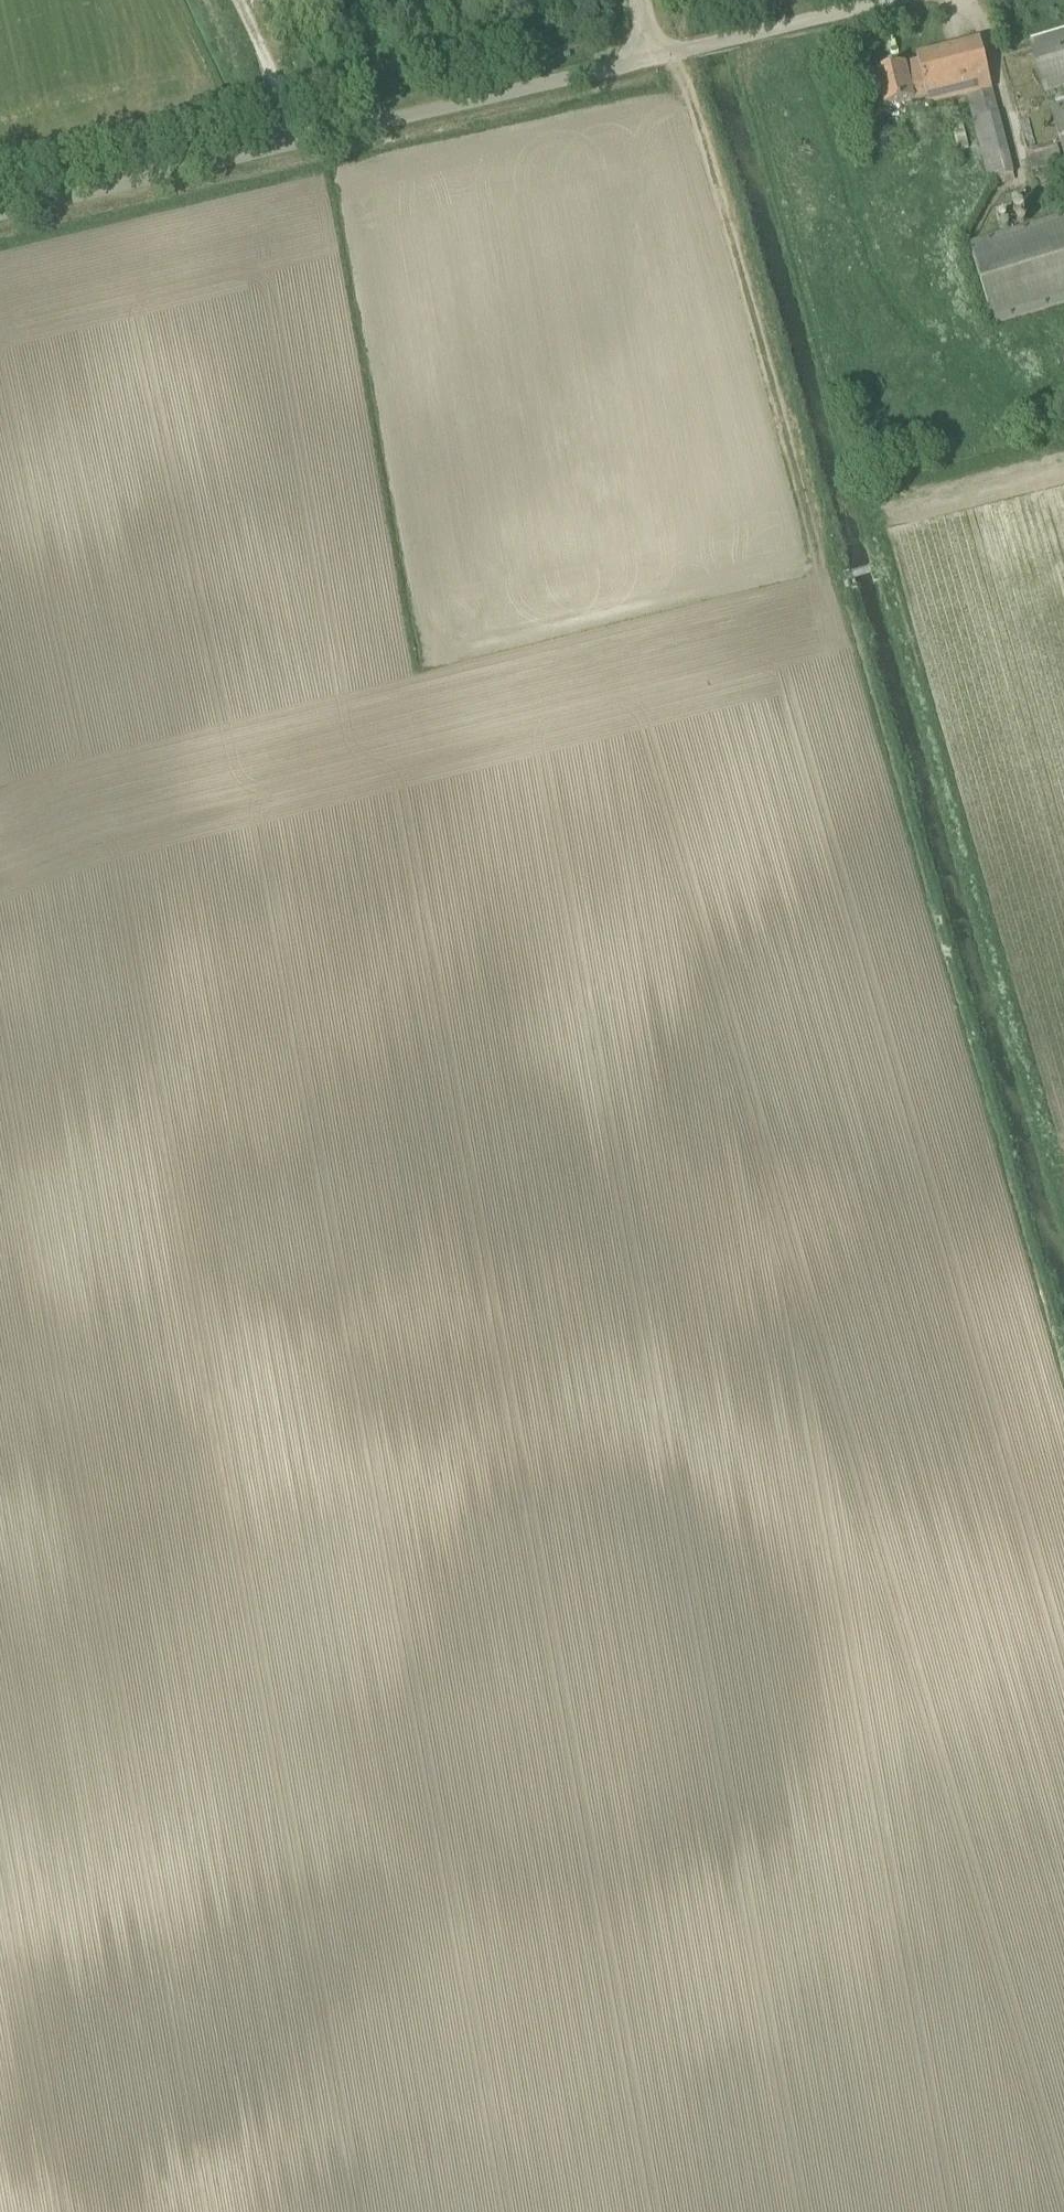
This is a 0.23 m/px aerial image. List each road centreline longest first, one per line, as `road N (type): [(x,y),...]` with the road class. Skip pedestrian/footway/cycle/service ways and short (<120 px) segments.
road 1 (unclassified): [(0,209),(656,59)]
road 2 (unclassified): [(656,59),(899,0)]

